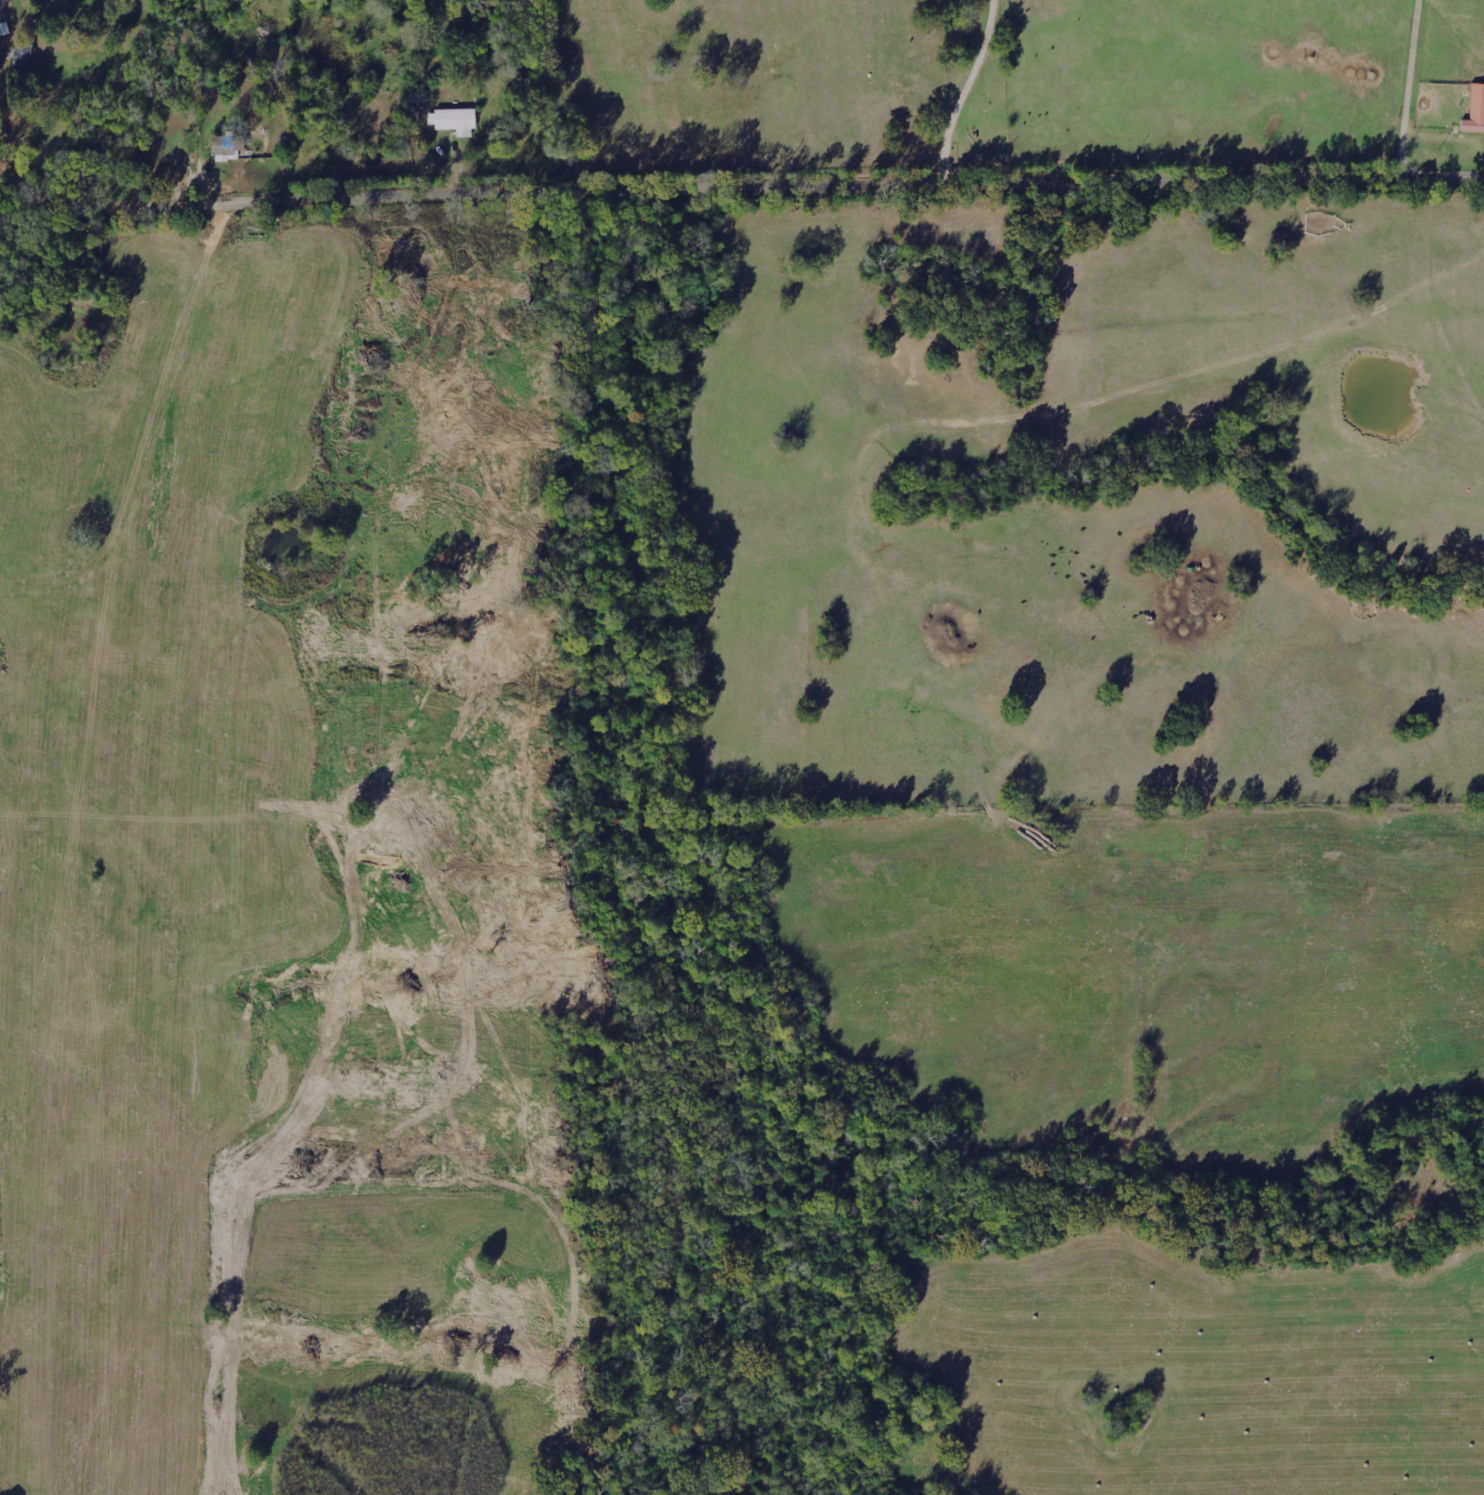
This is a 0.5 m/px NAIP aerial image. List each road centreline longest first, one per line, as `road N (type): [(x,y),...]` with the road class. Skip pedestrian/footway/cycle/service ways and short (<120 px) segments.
road 1 (residential): [(1483,180),(1001,182),(136,209),(83,208),(25,185),(0,162)]
road 2 (residential): [(934,185),(918,0)]

